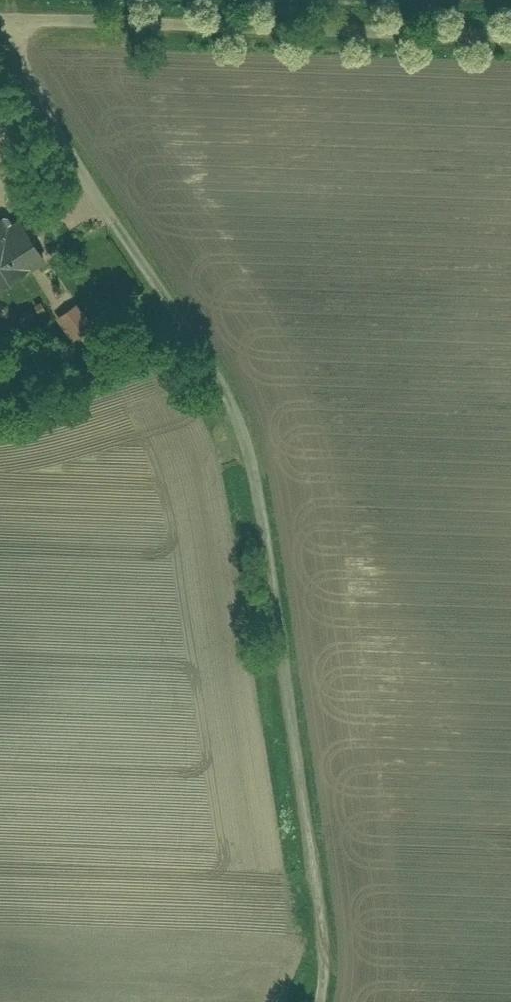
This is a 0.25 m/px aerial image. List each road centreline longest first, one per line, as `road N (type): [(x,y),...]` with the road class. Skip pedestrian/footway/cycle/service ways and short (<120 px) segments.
road 1 (unclassified): [(318,1001),(321,940),(244,447),(3,18)]
road 2 (unclassified): [(510,36),(3,18)]

